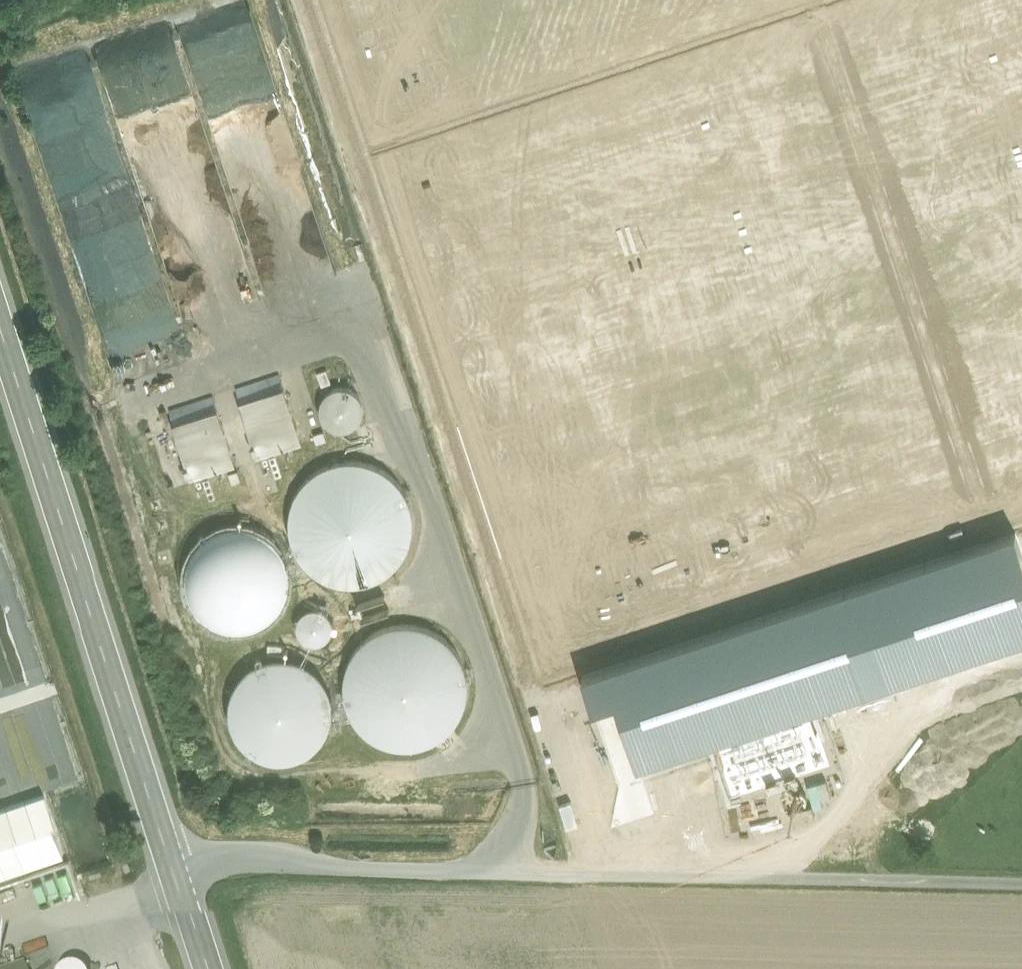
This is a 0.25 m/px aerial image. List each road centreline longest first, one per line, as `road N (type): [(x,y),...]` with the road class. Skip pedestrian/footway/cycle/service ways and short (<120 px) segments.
road 1 (track): [(1021,883),(204,866),(177,879)]
road 2 (secondary): [(0,326),(206,968)]
road 3 (track): [(0,940),(177,879)]

